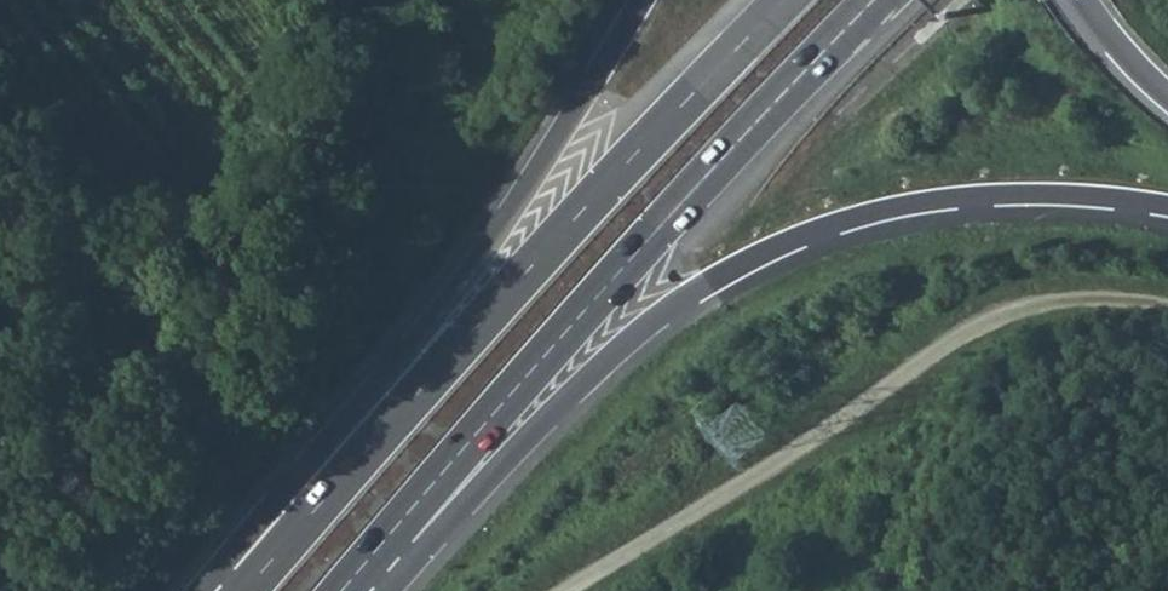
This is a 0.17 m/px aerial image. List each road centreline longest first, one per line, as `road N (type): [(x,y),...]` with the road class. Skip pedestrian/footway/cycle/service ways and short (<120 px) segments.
road 1 (trunk): [(377,549),(456,517),(553,409),(645,330),(770,255),(834,229),(965,202),(1036,199),(1167,213)]
road 2 (trunk): [(787,0),(615,174),(247,590)]
road 3 (trunk): [(377,549),(665,221),(875,0)]
road 4 (trunk): [(638,0),(460,291),(242,541),(231,590)]
road 5 (track): [(568,590),(727,494),(945,343),(1010,311),(1087,299),(1167,307)]
road 6 (trunk): [(1084,0),(1167,94)]

